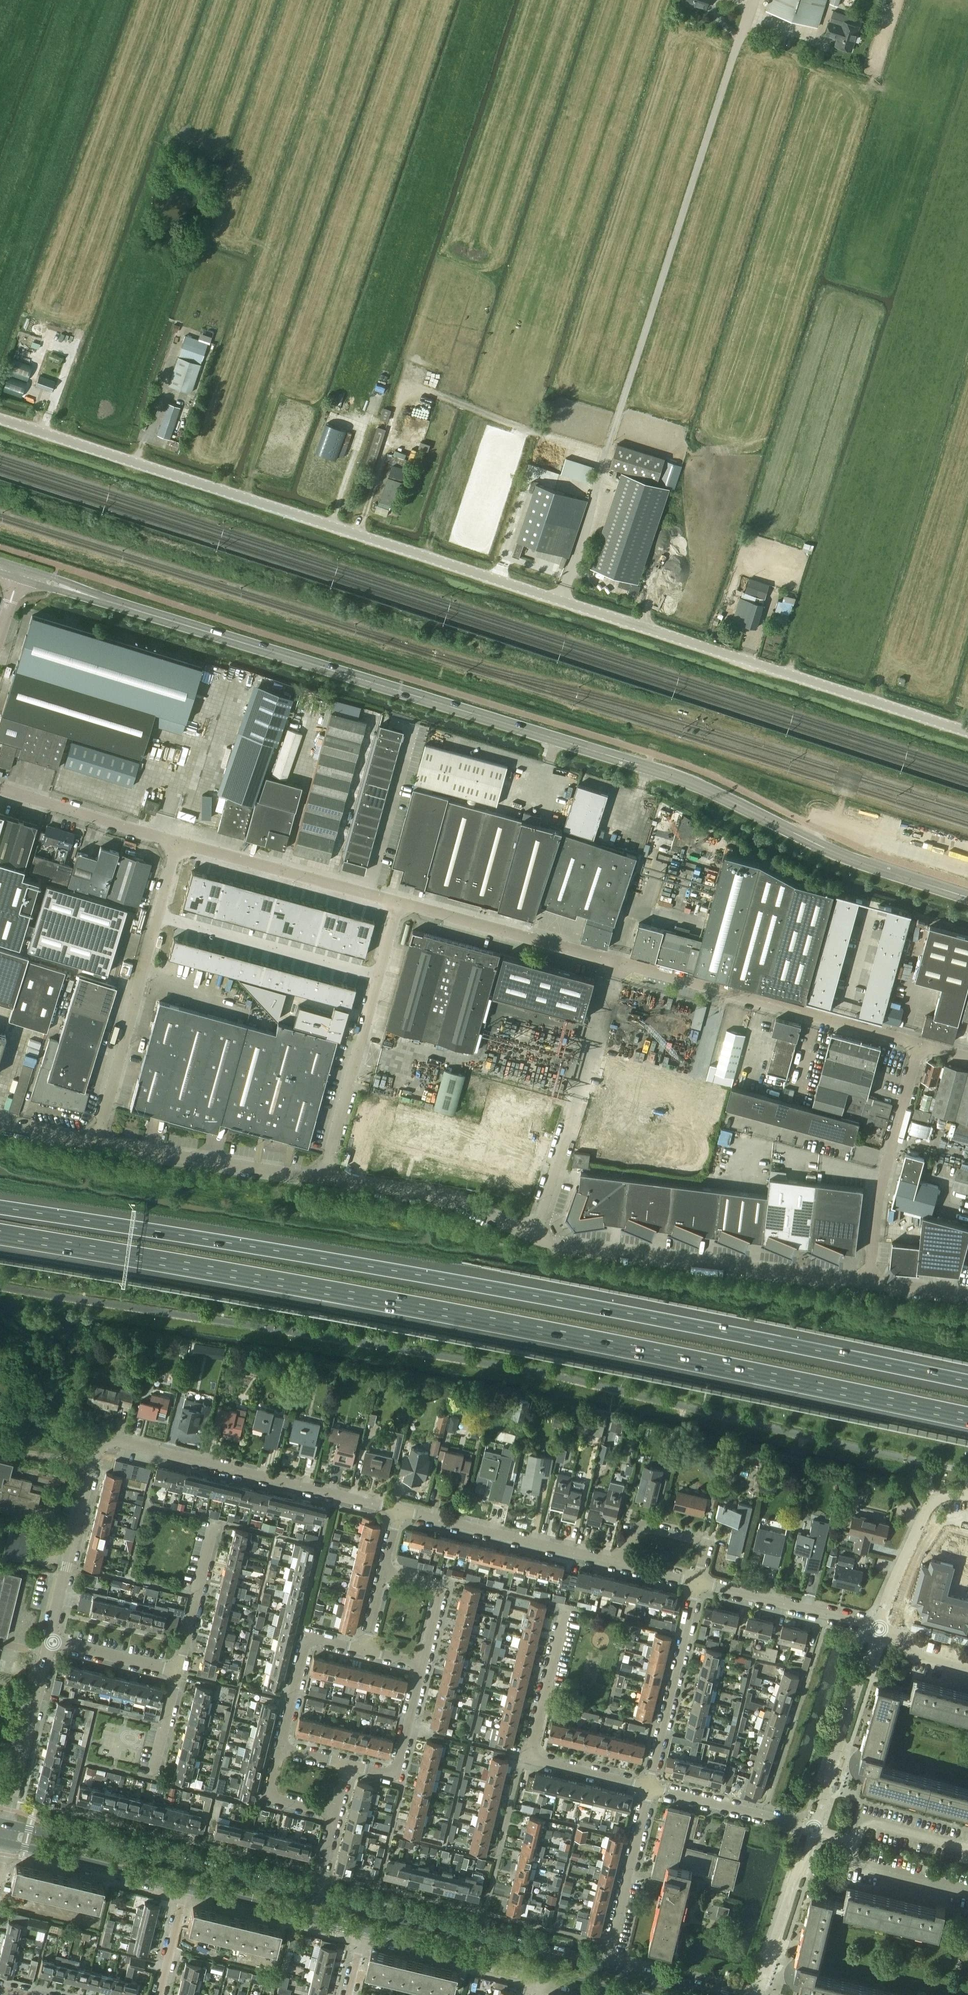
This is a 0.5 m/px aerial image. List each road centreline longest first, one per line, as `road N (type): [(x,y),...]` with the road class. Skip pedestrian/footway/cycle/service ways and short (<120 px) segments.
road 1 (tertiary): [(967,731),(0,418)]
road 2 (secondary): [(967,896),(877,868),(673,775),(20,572)]
road 3 (motorway): [(0,1235),(562,1335),(967,1418)]
road 4 (motorway): [(967,1382),(489,1288),(0,1207)]
road 5 (unclassified): [(920,1046),(399,904)]
road 6 (residential): [(396,1510),(127,1443),(104,1445),(90,1467),(47,1643)]
road 7 (unclassified): [(872,1282),(533,1237)]
road 8 (tertiary): [(318,1898),(5,1825)]
road 9 (unclassified): [(98,1144),(178,844)]
road 10 (tertiary): [(604,1969),(318,1898)]
road 11 (unclassified): [(324,1178),(399,904)]
road 12 (unclassified): [(872,1282),(880,1208),(920,1046)]
road 13 (residential): [(621,1566),(396,1510)]
road 14 (unclassified): [(399,904),(178,844)]
road 15 (unclassified): [(324,1178),(98,1144)]
road 16 (unclassified): [(533,1237),(451,1198),(324,1178)]
road 17 (residential): [(879,1628),(813,1828)]
road 18 (residential): [(651,1784),(697,1584)]
road 19 (residential): [(604,1969),(651,1784)]
road 20 (tertiary): [(3,1843),(187,1886)]
road 21 (residential): [(879,1628),(697,1584)]
road 22 (residential): [(47,1643),(5,1825)]
road 23 (unclassified): [(178,844),(0,789)]
road 24 (tertiary): [(362,1931),(538,1972)]
road 25 (tertiary): [(187,1886),(362,1931)]
road 26 (residential): [(813,1828),(760,1994)]
road 27 (residential): [(967,1496),(935,1499),(924,1513),(879,1628)]
road 28 (residential): [(813,1828),(651,1784)]
road 29 (residential): [(362,1655),(303,1639),(278,1742)]
road 30 (residential): [(697,1584),(708,1546),(631,1526),(621,1566)]
road 31 (residential): [(425,1671),(447,1580),(383,1564)]
road 32 (residential): [(349,1760),(400,1773),(425,1671)]
road 33 (residential): [(182,1674),(218,1522)]
road 34 (residential): [(525,1752),(561,1608)]
road 35 (residential): [(182,1674),(47,1643)]
road 36 (residential): [(651,1784),(525,1752)]
road 37 (unclassified): [(533,1237),(572,1114)]
road 38 (residential): [(278,1742),(265,1793),(337,1811)]

